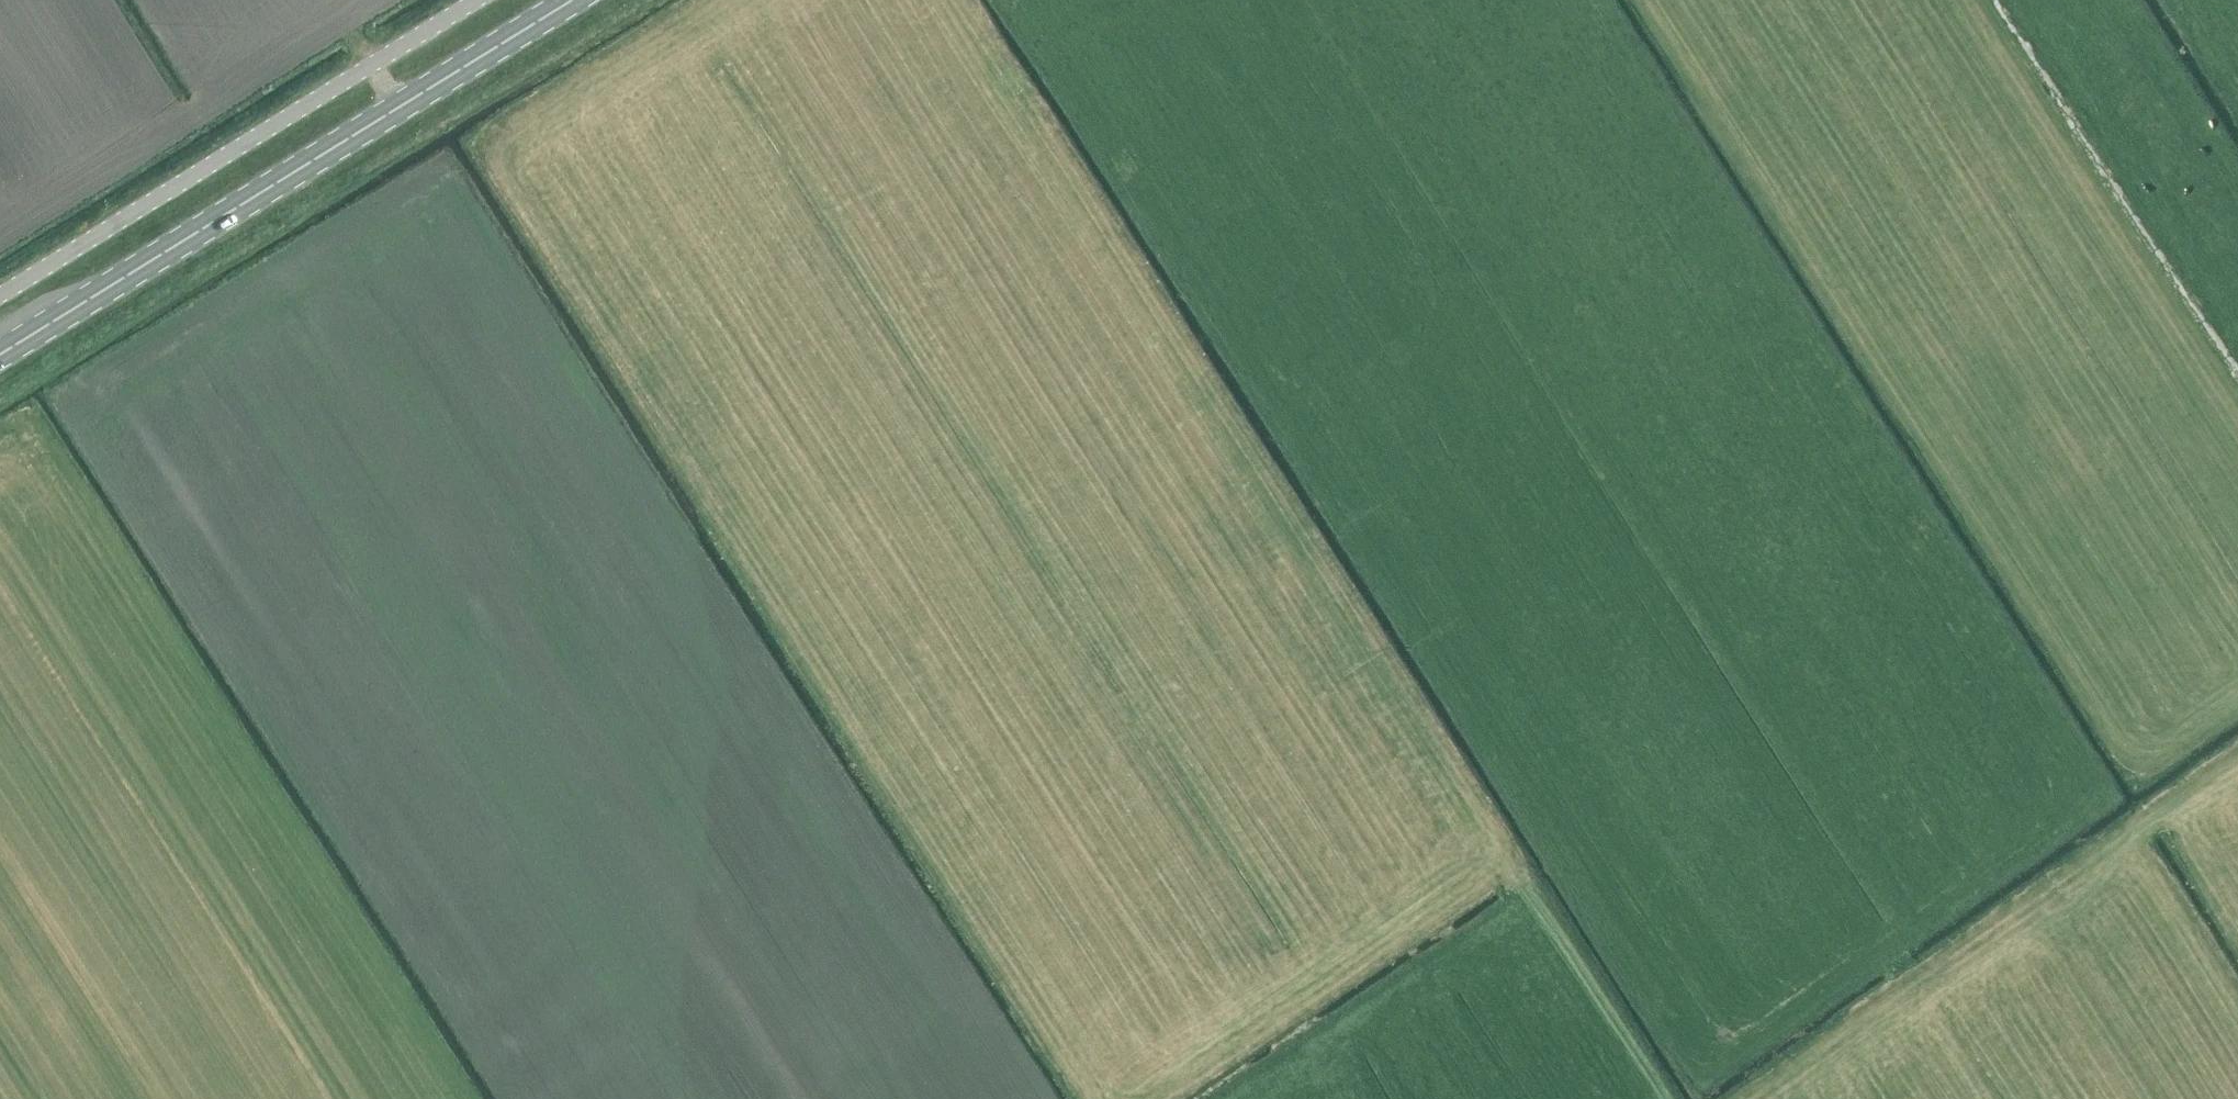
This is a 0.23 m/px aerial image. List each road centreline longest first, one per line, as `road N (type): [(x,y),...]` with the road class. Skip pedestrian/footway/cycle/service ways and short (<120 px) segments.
road 1 (primary): [(0,354),(571,0)]
road 2 (unclassified): [(0,300),(485,0)]
road 3 (track): [(1998,0),(2237,379)]

